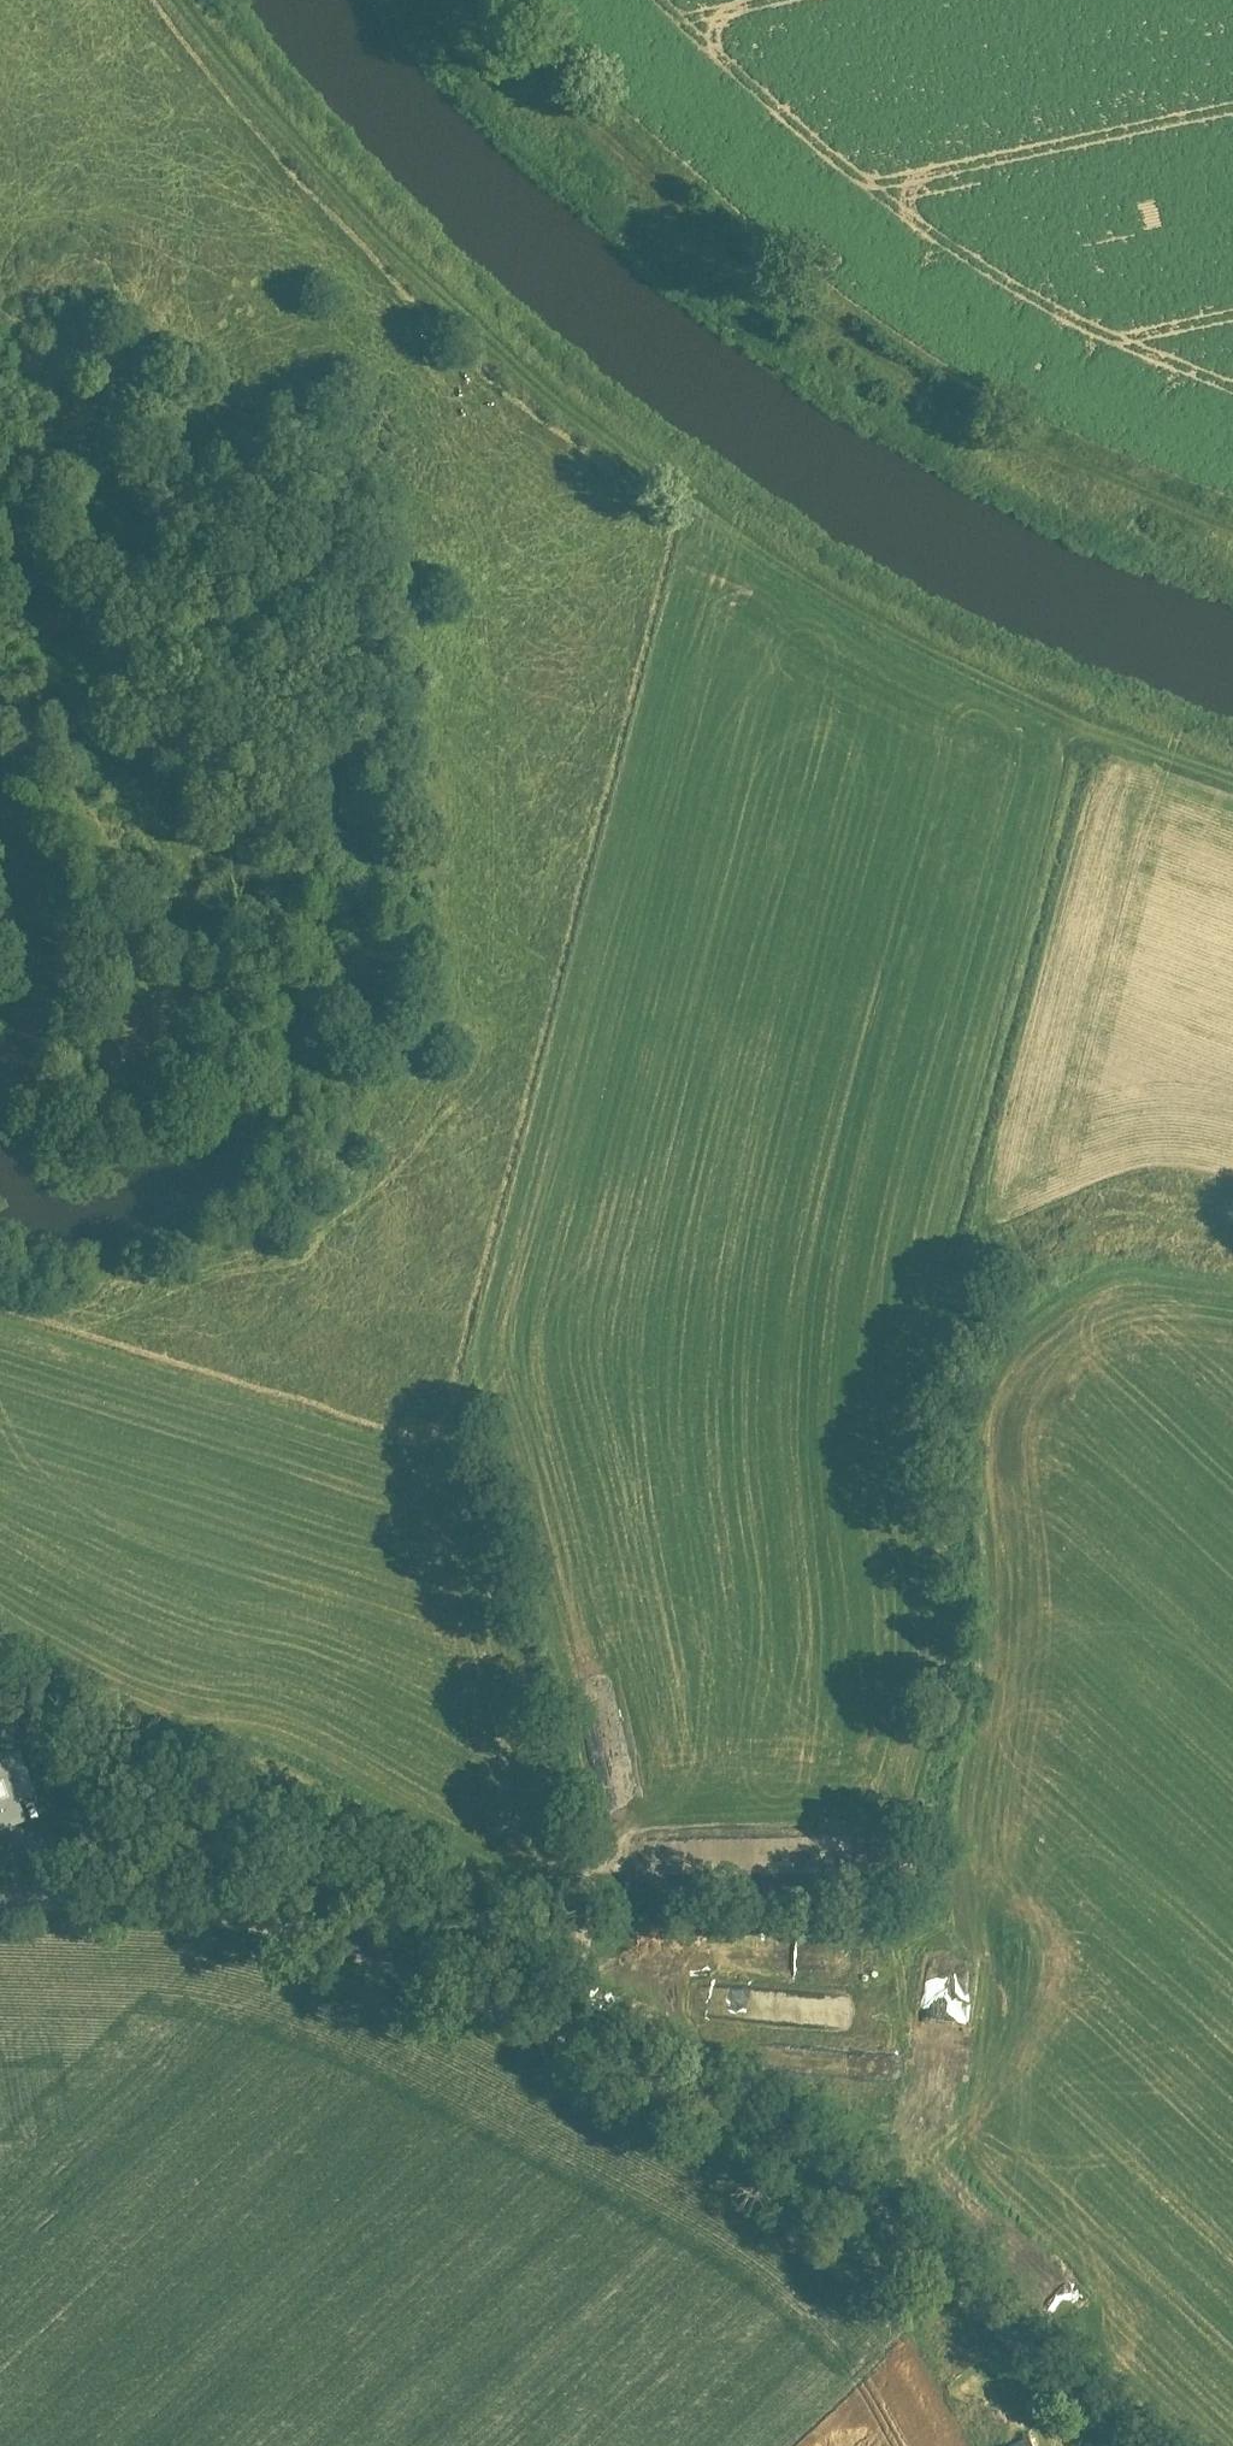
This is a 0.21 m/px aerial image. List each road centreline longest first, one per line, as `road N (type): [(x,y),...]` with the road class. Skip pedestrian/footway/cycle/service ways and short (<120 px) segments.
road 1 (unclassified): [(0,1913),(234,1920),(410,1974),(668,2087),(823,2167),(1125,2445)]

